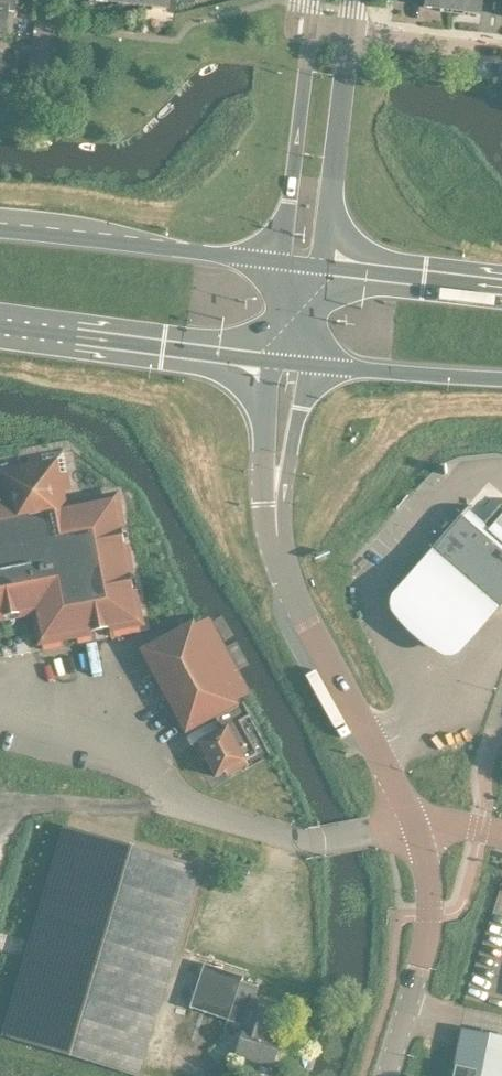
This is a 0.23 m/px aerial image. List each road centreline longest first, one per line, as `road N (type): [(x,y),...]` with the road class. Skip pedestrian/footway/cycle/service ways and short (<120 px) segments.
road 1 (tertiary): [(413,823),(290,589),(275,504)]
road 2 (primary): [(282,261),(0,234)]
road 3 (primary): [(0,325),(271,361)]
road 4 (tertiary): [(390,1075),(426,938),(426,870),(413,823)]
road 5 (tertiary): [(312,26),(282,261)]
road 6 (tertiary): [(322,265),(350,31)]
road 7 (trunk): [(310,364),(501,377)]
road 8 (trunk): [(501,286),(322,265)]
road 9 (residential): [(501,51),(350,31)]
road 10 (tertiary): [(271,361),(264,466),(275,504)]
road 11 (tertiary): [(275,504),(310,364)]

